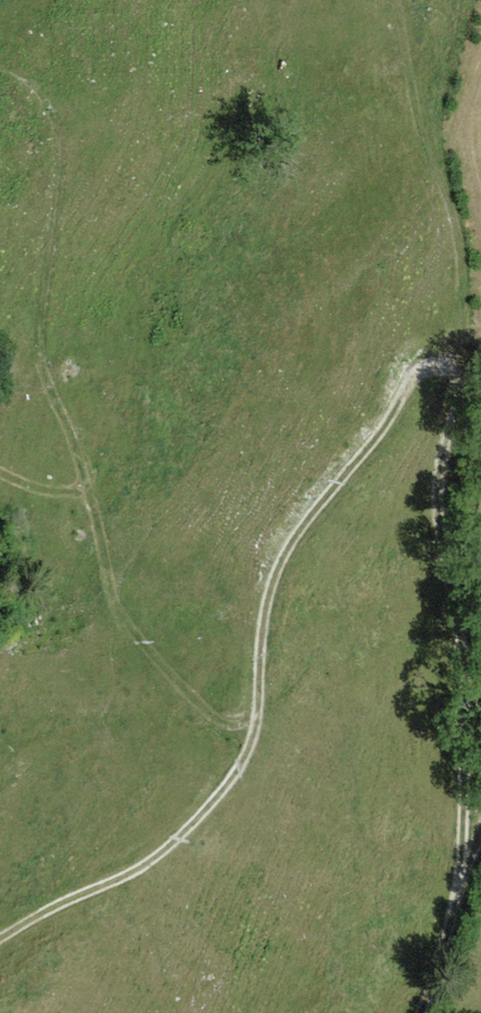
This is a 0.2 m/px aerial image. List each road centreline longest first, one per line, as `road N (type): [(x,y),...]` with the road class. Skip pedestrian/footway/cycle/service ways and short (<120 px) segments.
road 1 (track): [(468,874),(463,737),(437,626),(438,509),(465,371),(441,357),(398,379),(372,441),(298,540),(270,597),(252,746),(228,789),(161,861),(0,938)]
road 2 (track): [(441,357),(431,141),(411,0)]
road 3 (track): [(415,1012),(480,849)]

